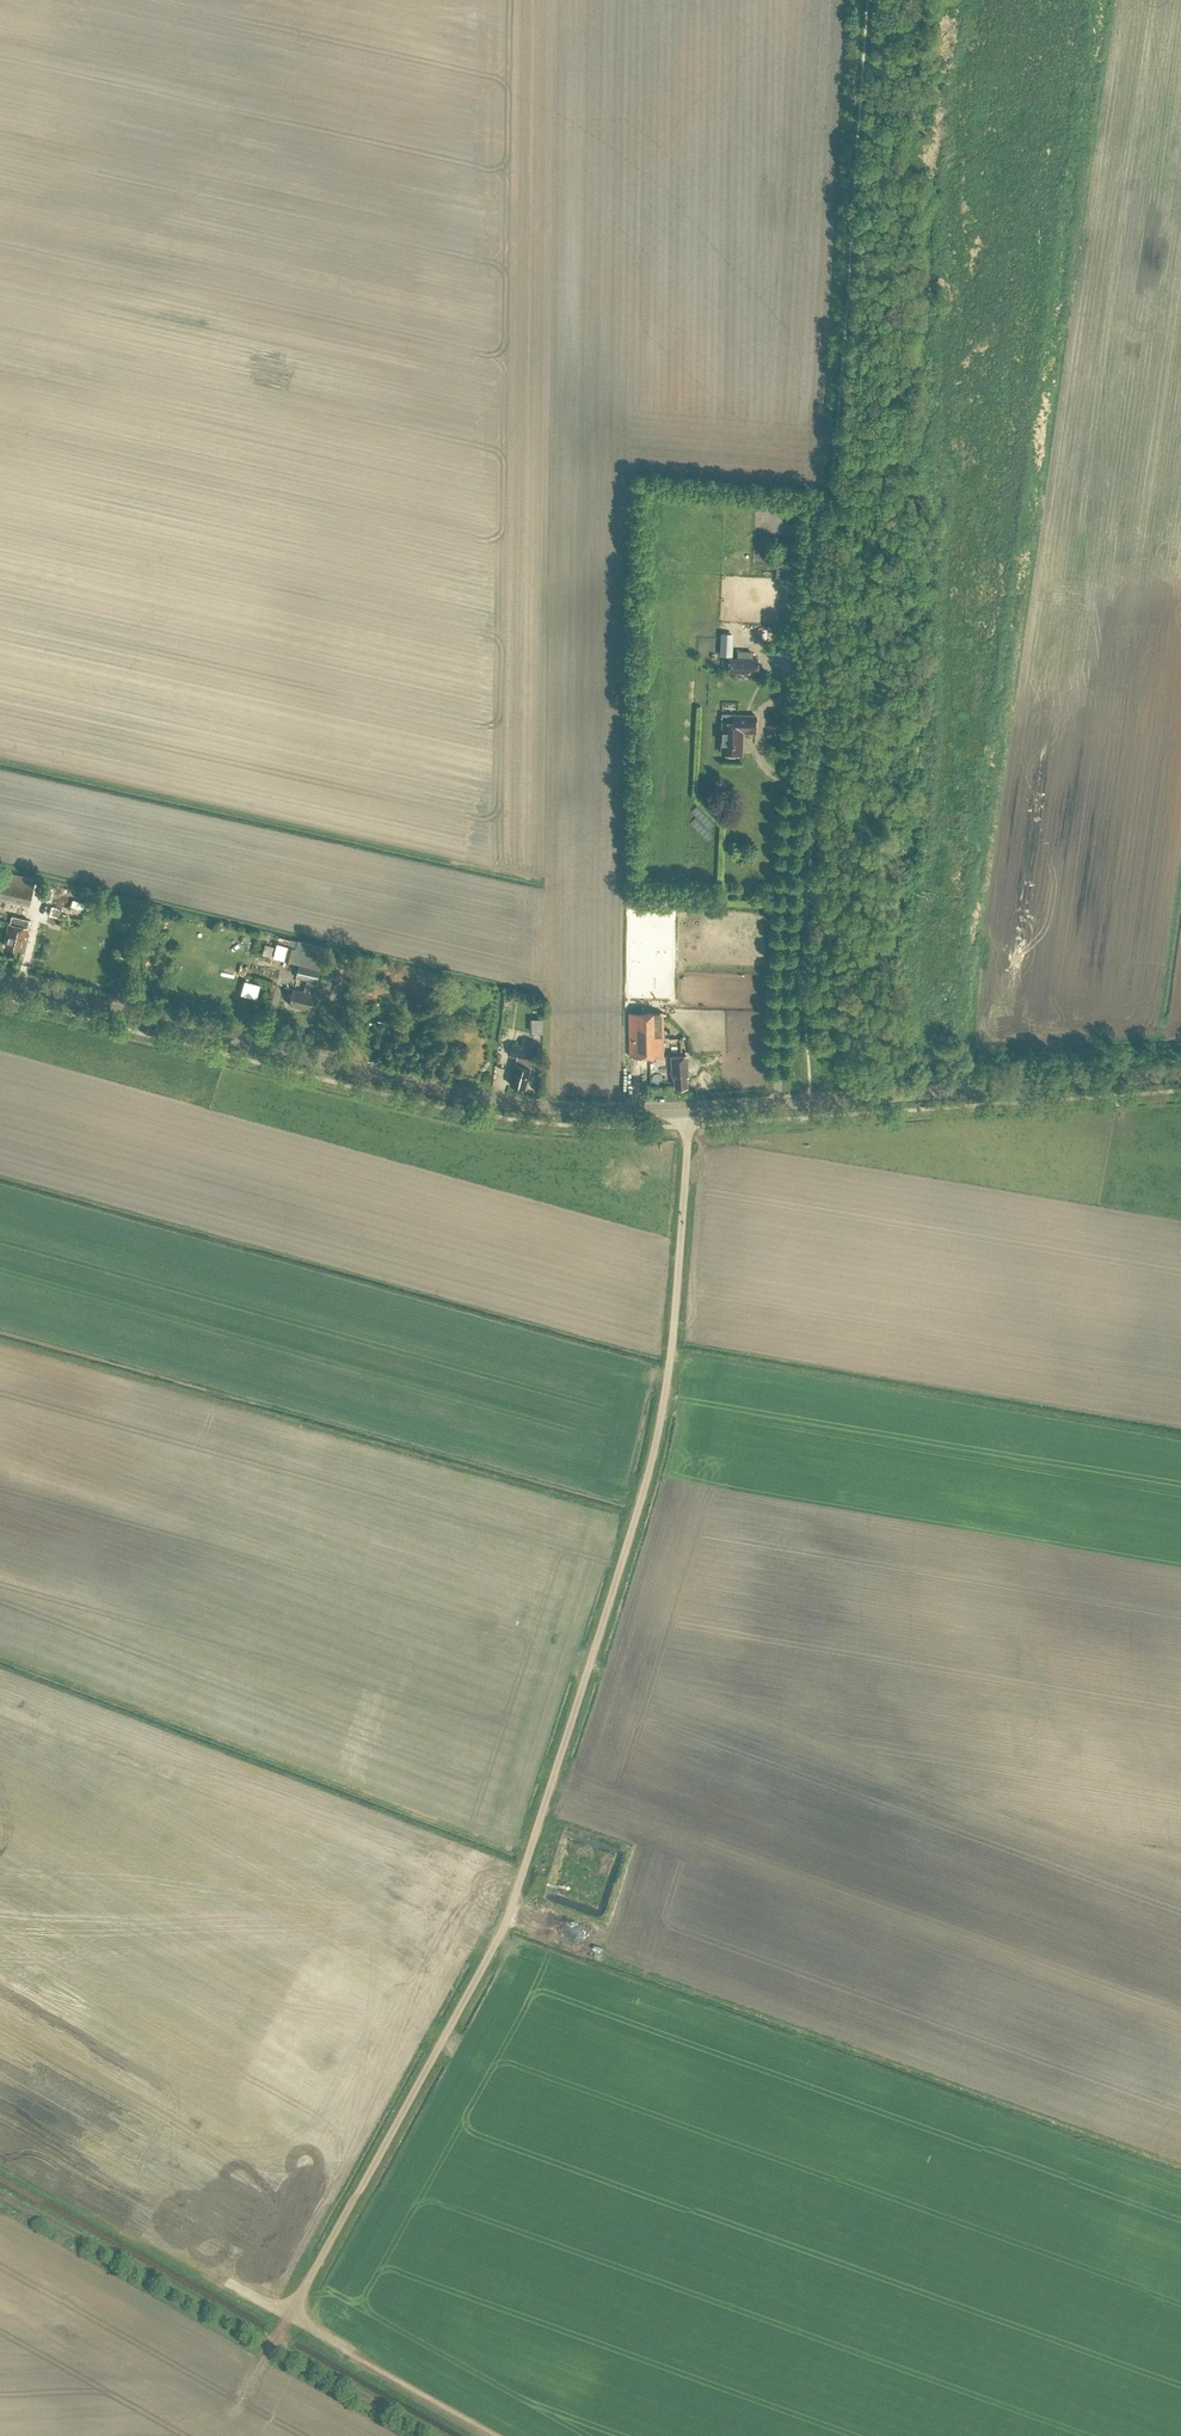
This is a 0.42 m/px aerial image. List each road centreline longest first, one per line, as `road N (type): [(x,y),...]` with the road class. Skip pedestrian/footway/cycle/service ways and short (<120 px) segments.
road 1 (track): [(330,2342),(289,2317),(504,1922),(658,1436),(671,1363),(687,1126)]
road 2 (tertiary): [(1180,1075),(688,1107),(547,1107),(357,1070),(0,980)]

